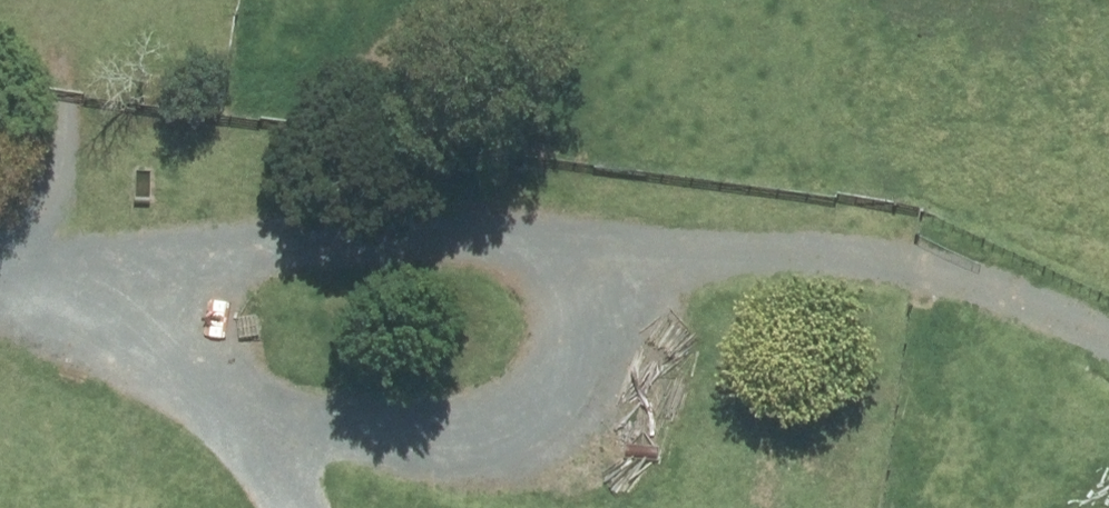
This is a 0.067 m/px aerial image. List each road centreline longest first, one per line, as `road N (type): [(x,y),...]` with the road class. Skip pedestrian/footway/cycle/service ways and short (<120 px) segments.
road 1 (track): [(23,288),(273,234),(427,228),(618,248),(914,263),(1034,298),(1108,336)]
road 2 (track): [(0,279),(121,352),(245,410),(419,436),(477,434),(523,426),(556,408),(584,379),(609,312),(618,248)]

